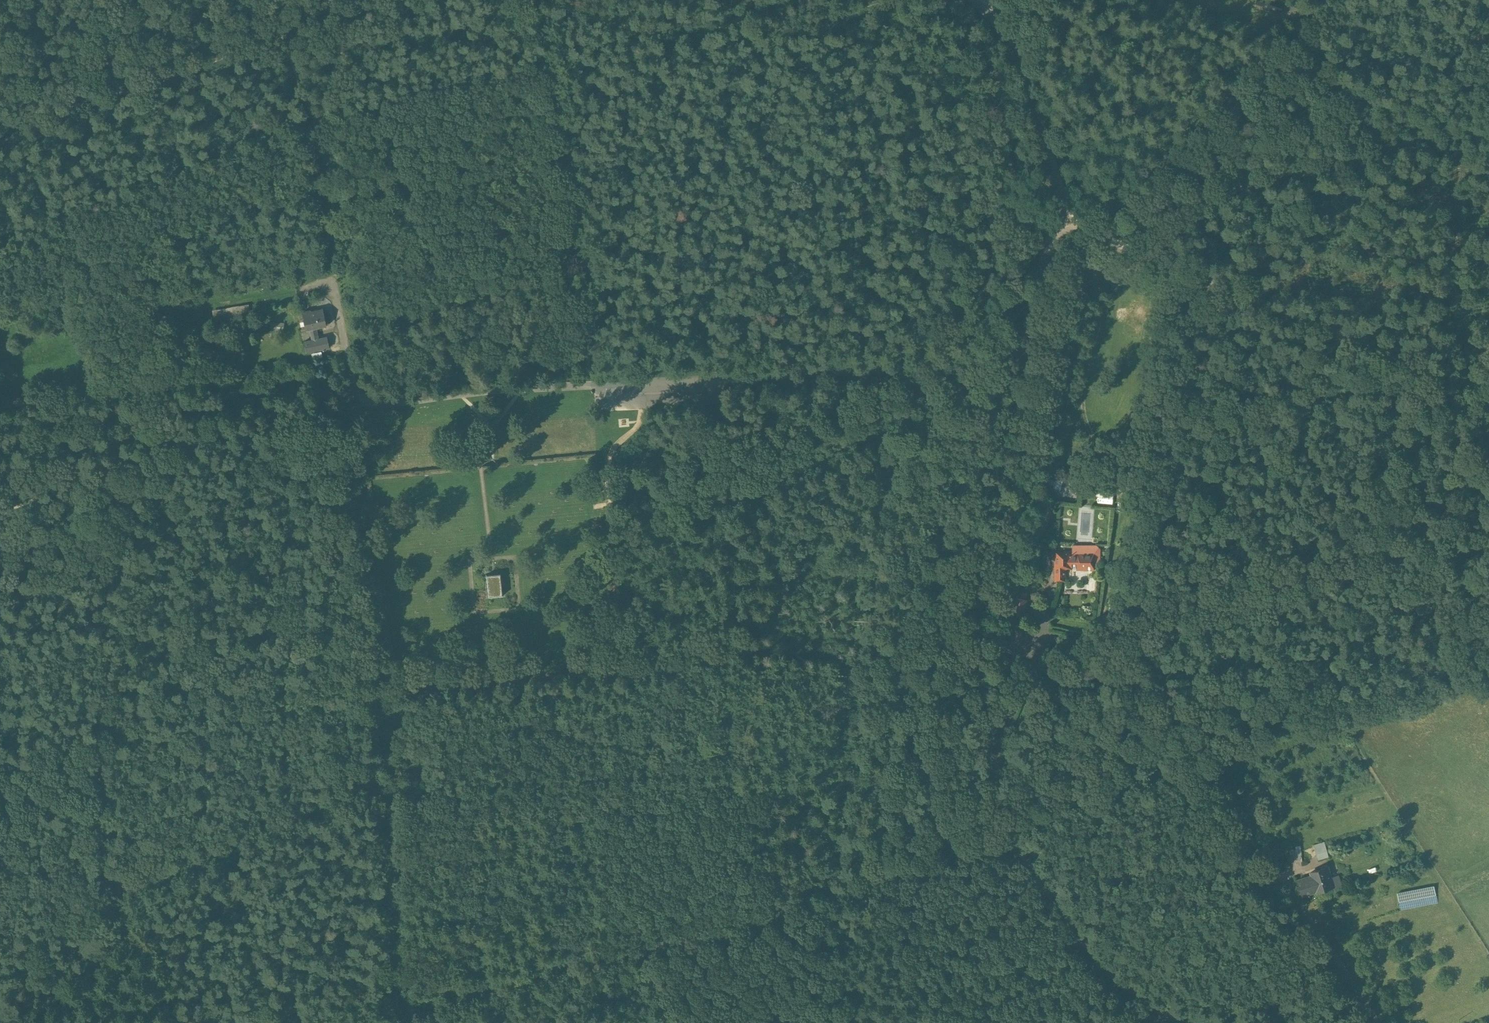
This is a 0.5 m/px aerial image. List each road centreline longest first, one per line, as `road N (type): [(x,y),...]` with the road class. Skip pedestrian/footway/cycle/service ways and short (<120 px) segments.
road 1 (unclassified): [(1014,356),(1012,398),(963,469),(931,535),(918,588),(915,705),(941,816),(959,836),(1004,827),(1101,962),(1140,993),(1213,1022)]
road 2 (track): [(172,1022),(109,892),(102,646),(92,590),(102,534),(135,464),(169,447),(376,406)]
road 3 (unclassified): [(522,390),(851,368),(945,385),(1014,356)]
road 4 (unclassified): [(1488,403),(1193,289),(1073,234),(1059,218)]
road 5 (track): [(1059,218),(1150,218),(1327,163),(1488,130)]
road 6 (track): [(374,773),(0,941)]
road 7 (track): [(257,0),(289,43),(319,109),(340,289)]
road 8 (unclassified): [(1059,218),(1022,61),(1001,19),(979,0)]
road 9 (track): [(1300,0),(1488,91)]
road 10 (track): [(376,406),(522,390)]
road 11 (track): [(0,519),(135,464)]
road 12 (unclassified): [(1014,356),(1059,218)]
road 13 (track): [(340,289),(358,390),(376,406)]

